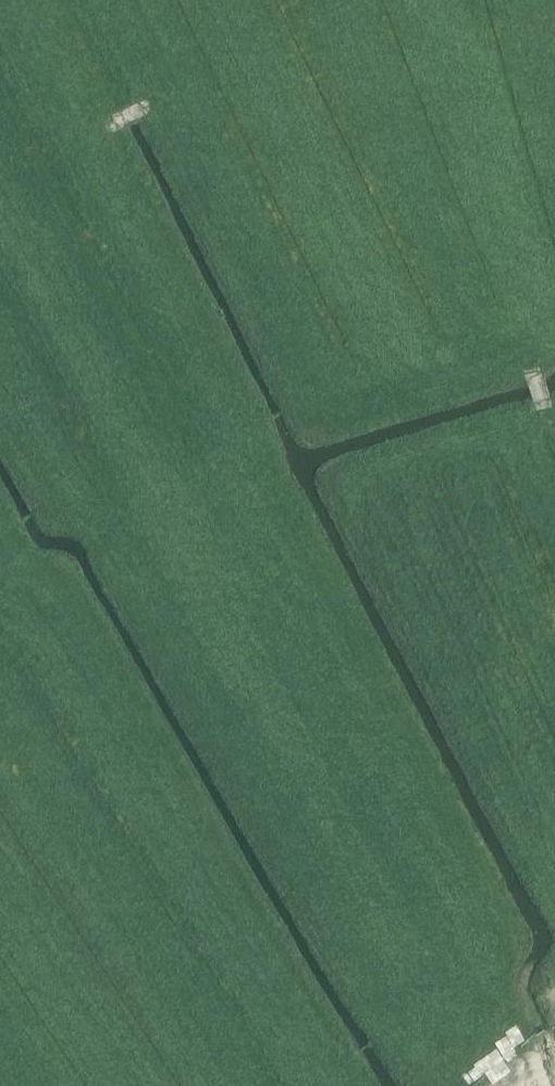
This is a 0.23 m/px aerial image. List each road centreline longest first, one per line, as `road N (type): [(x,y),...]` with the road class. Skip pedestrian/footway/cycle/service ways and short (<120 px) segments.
road 1 (track): [(554,431),(496,244),(402,0)]

